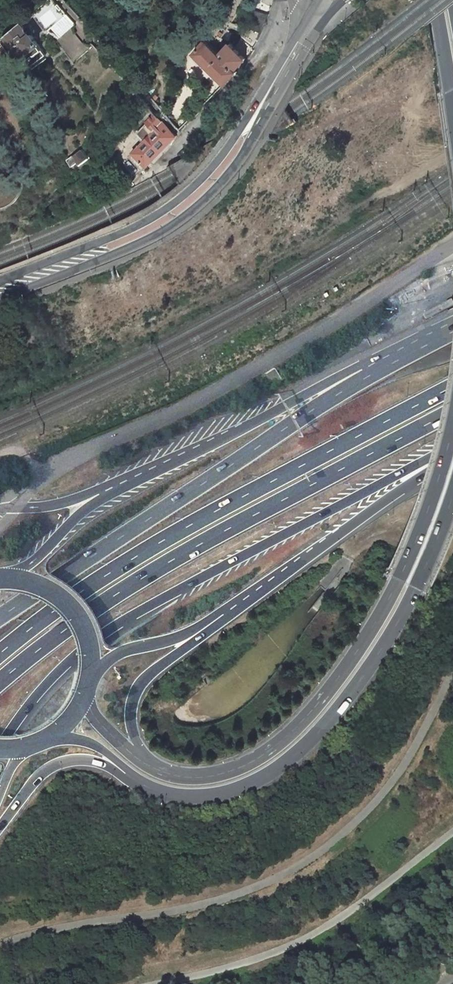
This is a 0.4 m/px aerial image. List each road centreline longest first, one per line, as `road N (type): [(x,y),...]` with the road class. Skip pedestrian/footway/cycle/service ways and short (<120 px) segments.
road 1 (trunk): [(0,743),(58,674),(109,631),(452,446)]
road 2 (trunk): [(0,682),(173,560),(452,411)]
road 3 (trunk): [(452,386),(163,541),(0,654)]
road 4 (unclassified): [(26,489),(85,451),(212,392),(452,239)]
road 5 (primary): [(452,436),(410,557),(319,702),(280,741),(233,770),(197,778),(164,772)]
road 6 (primary): [(145,786),(182,797),(221,795),(267,776),(309,746),(388,640),(452,502)]
road 7 (trunk): [(386,366),(0,618)]
road 8 (secondary): [(0,298),(154,234),(191,209),(240,157),(320,24)]
road 9 (secondary): [(308,12),(224,151),(175,201),(0,281)]
road 10 (trunk): [(240,429),(96,504),(6,579)]
road 11 (trunk): [(224,616),(452,456)]
road 12 (trunk): [(240,429),(82,495),(16,507)]
road 13 (trunk): [(164,772),(135,732),(132,701),(146,678),(224,616)]
road 14 (track): [(452,500),(370,537),(346,558),(346,570),(310,616)]
road 15 (primary): [(0,822),(44,773),(73,761),(96,762),(145,786)]
road 16 (trunk): [(386,366),(309,392),(240,429)]
road 17 (trunk): [(89,676),(118,653),(224,616)]
road 18 (primary): [(89,676),(85,635),(67,606),(40,586),(6,579)]

